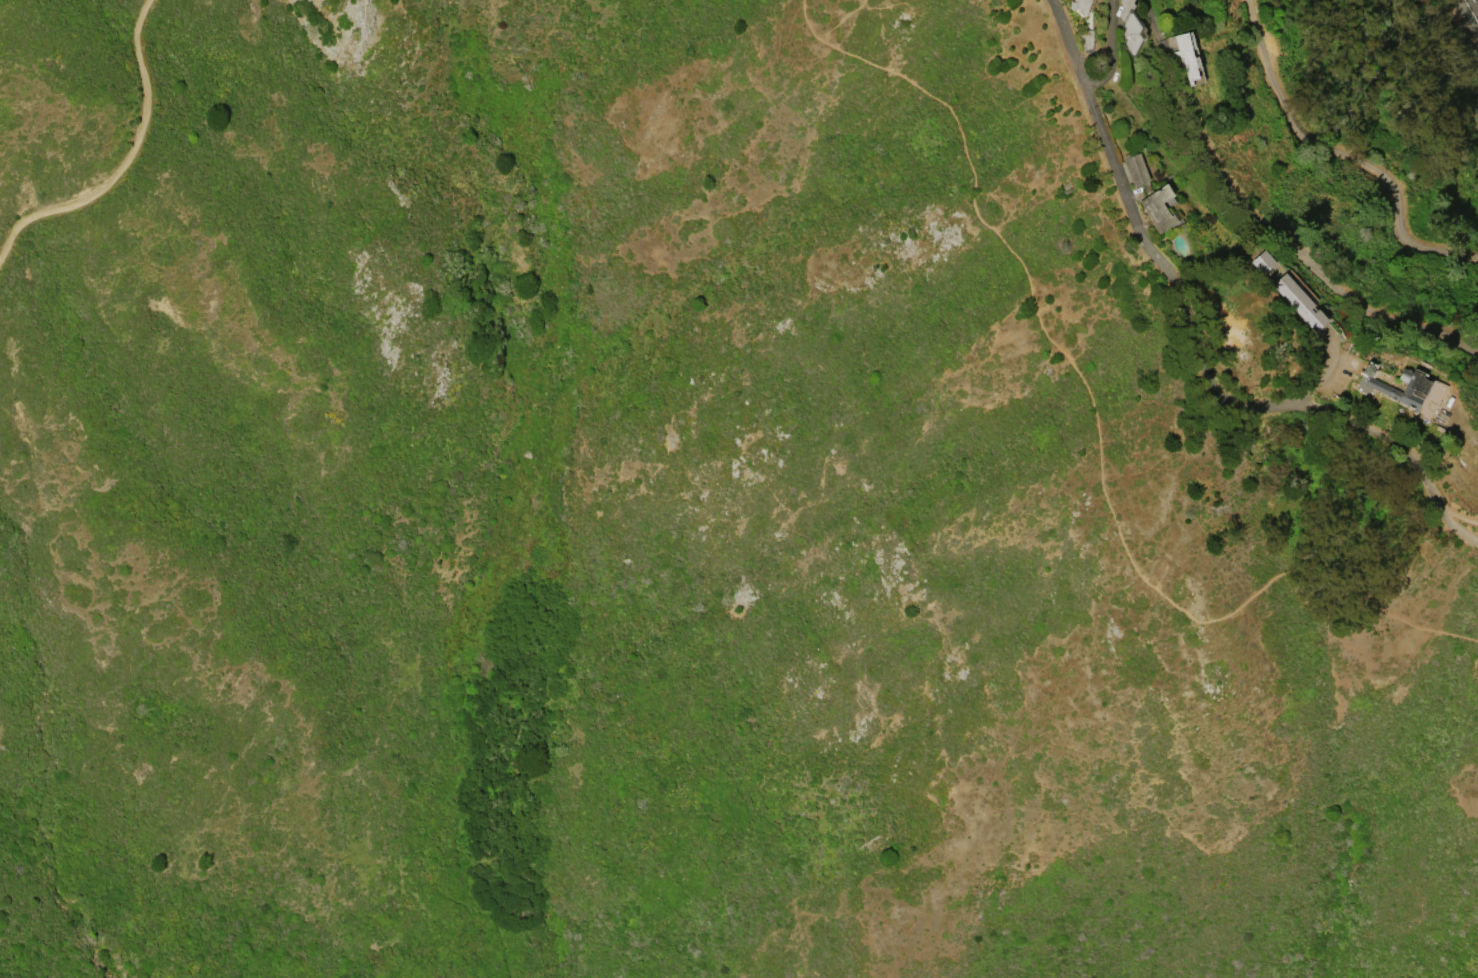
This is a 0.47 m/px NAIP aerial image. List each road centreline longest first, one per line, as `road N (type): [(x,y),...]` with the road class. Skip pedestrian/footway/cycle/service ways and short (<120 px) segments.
road 1 (residential): [(1050,0),(1135,224),(1180,283),(1222,395),(1256,406),(1301,404),(1396,444),(1477,543)]
road 2 (residential): [(1143,0),(1251,217),(1365,312),(1477,354)]
road 3 (residential): [(1255,0),(1259,46),(1292,115),(1397,185),(1401,230),(1443,256),(1477,261)]
road 4 (track): [(0,263),(22,221),(94,198),(134,154),(148,112),(136,46),(148,0)]

